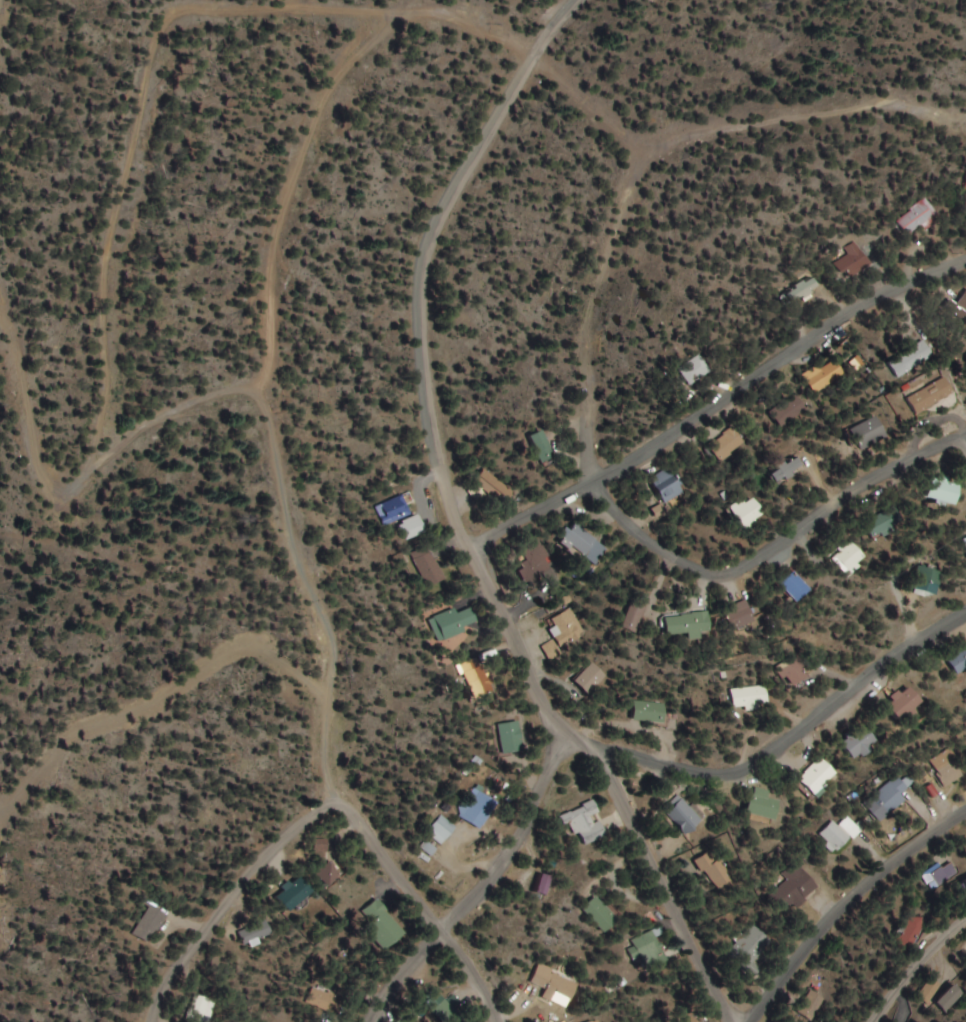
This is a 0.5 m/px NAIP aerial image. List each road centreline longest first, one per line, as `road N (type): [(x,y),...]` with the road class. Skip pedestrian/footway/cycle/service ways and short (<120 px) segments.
road 1 (track): [(103,465),(108,264),(177,8),(480,18),(536,53),(647,145),(914,101),(965,111)]
road 2 (tertiary): [(734,1021),(601,767),(557,736),(440,479),(419,296),(433,246),(536,53),(582,0)]
road 3 (track): [(340,800),(320,735),(328,635),(290,548),(267,386),(272,244),(334,84),(390,13)]
road 4 (residential): [(375,1021),(442,928),(515,856),(557,736),(730,775),(789,742),(965,613)]
road 5 (tertiary): [(474,553),(603,479),(897,286),(965,262)]
road 6 (track): [(0,278),(49,490),(69,495),(186,404),(267,386)]
road 7 (residential): [(603,479),(627,520),(671,559),(728,577),(965,436)]
road 8 (track): [(603,479),(590,418),(592,330),(609,245),(647,145)]
road 9 (tertiary): [(756,1021),(829,924),(965,810)]
road 10 (residential): [(157,1021),(167,983),(265,861),(340,800)]
road 11 (residential): [(498,1021),(442,928),(340,800)]
road 12 (residential): [(878,1021),(934,947),(965,924)]

